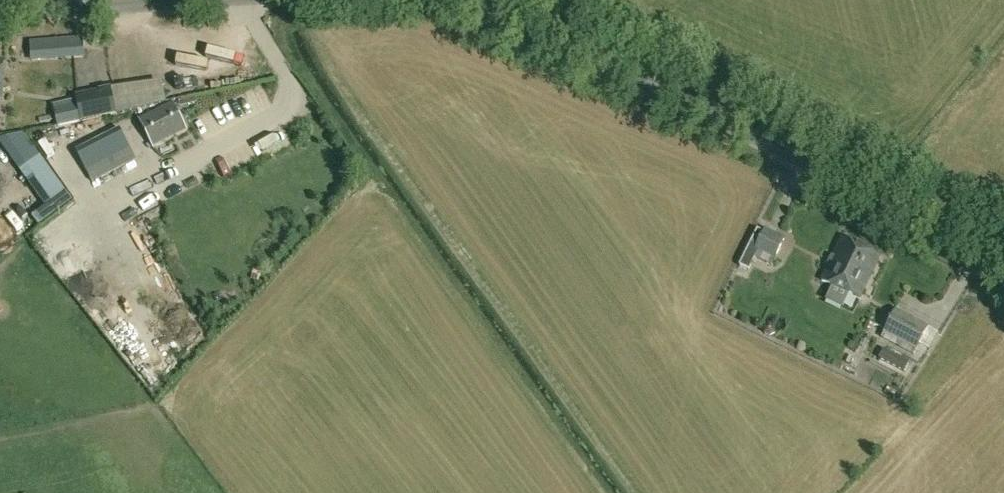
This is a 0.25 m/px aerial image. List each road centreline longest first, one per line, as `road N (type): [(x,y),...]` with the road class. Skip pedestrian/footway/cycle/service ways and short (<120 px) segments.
road 1 (unclassified): [(1003,249),(476,0)]
road 2 (unclassified): [(242,0),(0,23)]

